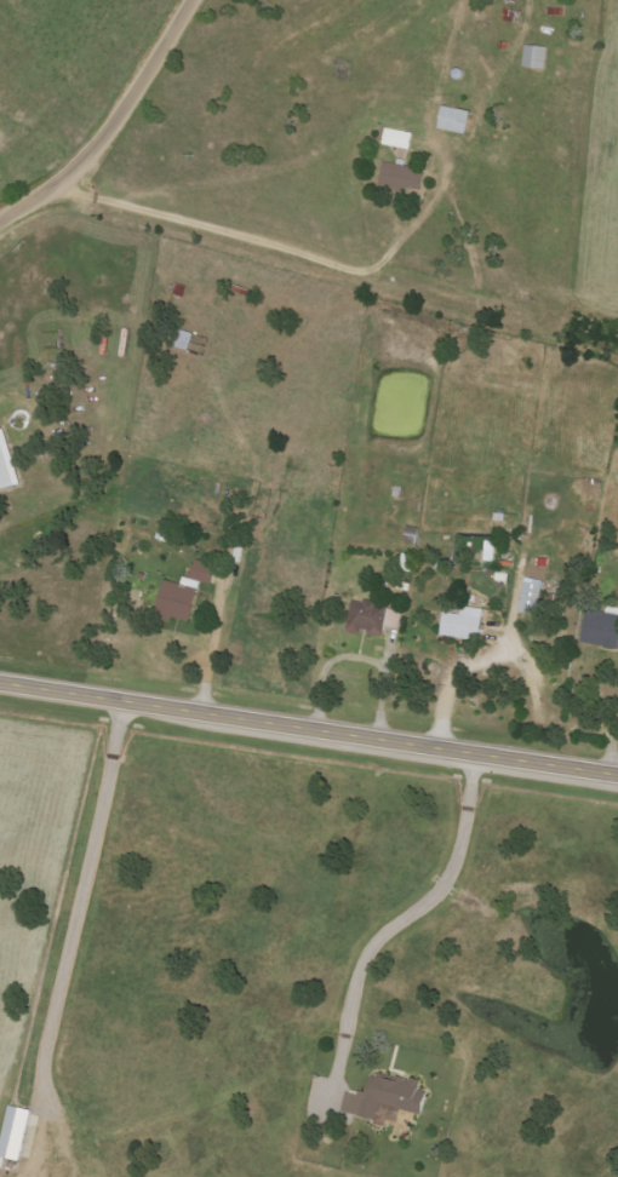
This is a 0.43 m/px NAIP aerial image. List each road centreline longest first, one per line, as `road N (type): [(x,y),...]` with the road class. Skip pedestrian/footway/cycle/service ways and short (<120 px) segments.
road 1 (tertiary): [(617,777),(0,681)]
road 2 (residential): [(0,220),(75,173),(150,74),(193,0)]

